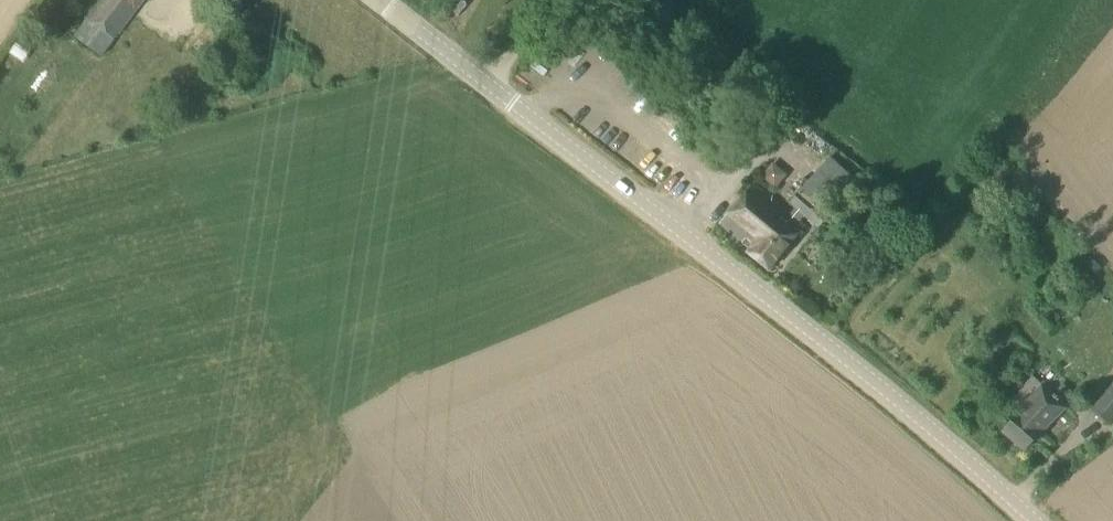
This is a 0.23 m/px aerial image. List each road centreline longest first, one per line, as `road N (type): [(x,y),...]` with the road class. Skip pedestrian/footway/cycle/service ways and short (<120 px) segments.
road 1 (tertiary): [(1023,520),(897,402),(378,0)]

